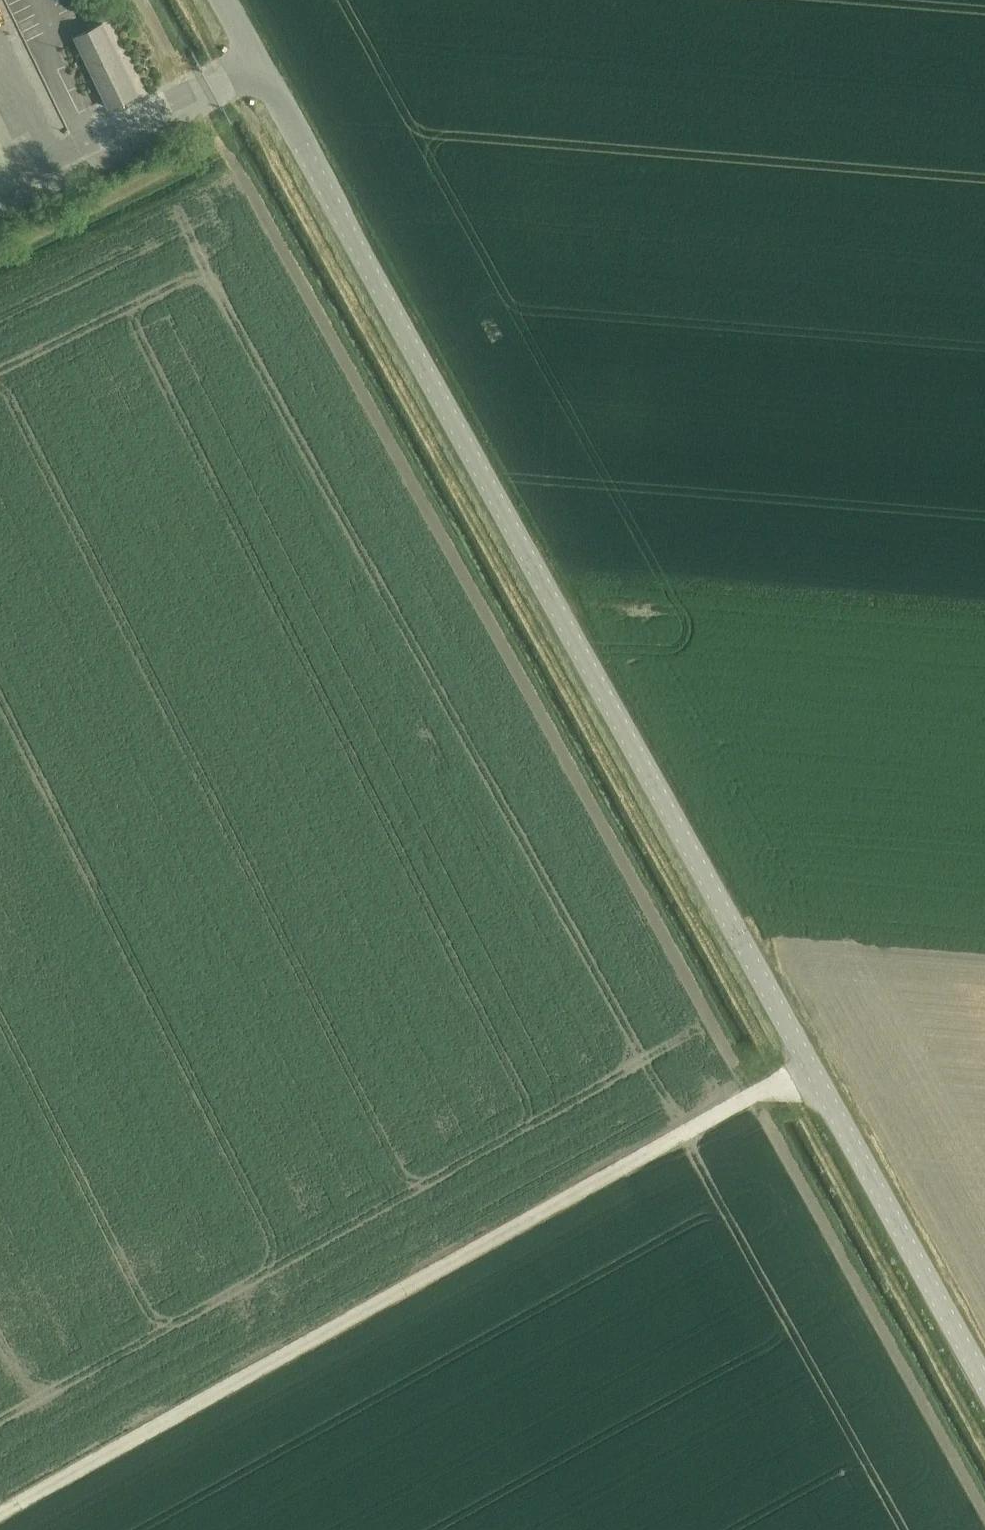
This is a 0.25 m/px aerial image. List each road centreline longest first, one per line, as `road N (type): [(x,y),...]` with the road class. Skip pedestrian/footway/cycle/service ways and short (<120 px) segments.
road 1 (tertiary): [(984,1384),(221,0)]

